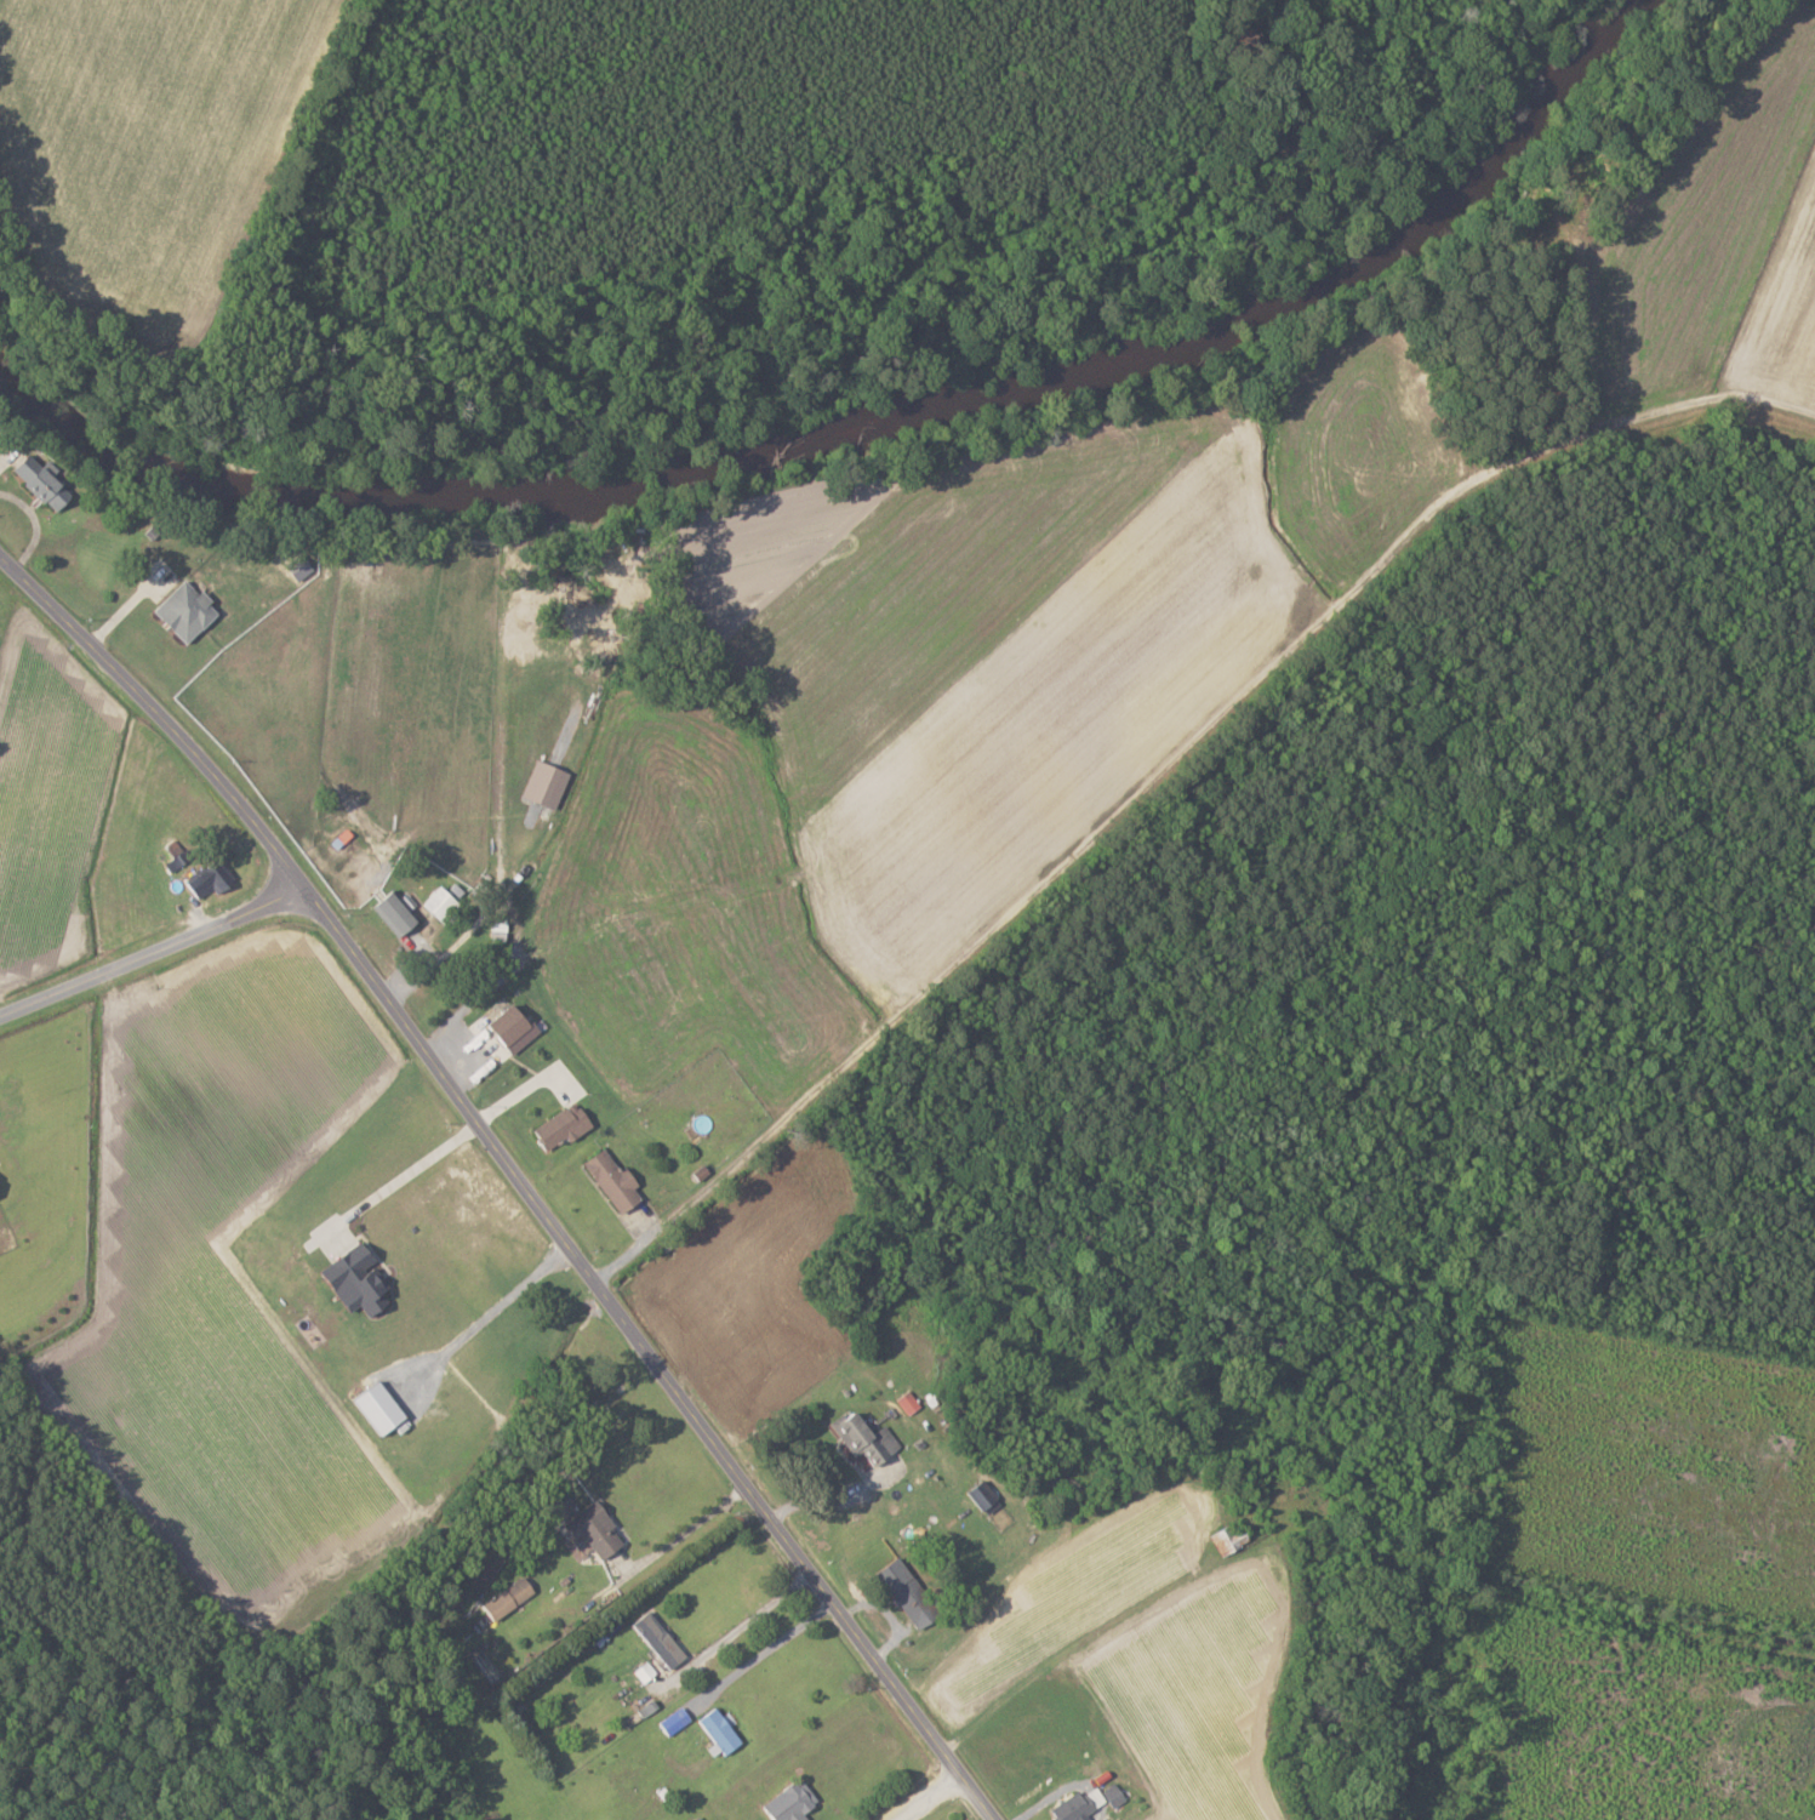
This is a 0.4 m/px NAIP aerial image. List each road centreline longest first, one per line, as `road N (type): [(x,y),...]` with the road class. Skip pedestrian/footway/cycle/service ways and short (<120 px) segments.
road 1 (residential): [(986,1819),(306,888),(190,758),(0,571)]
road 2 (residential): [(0,1018),(306,888)]

